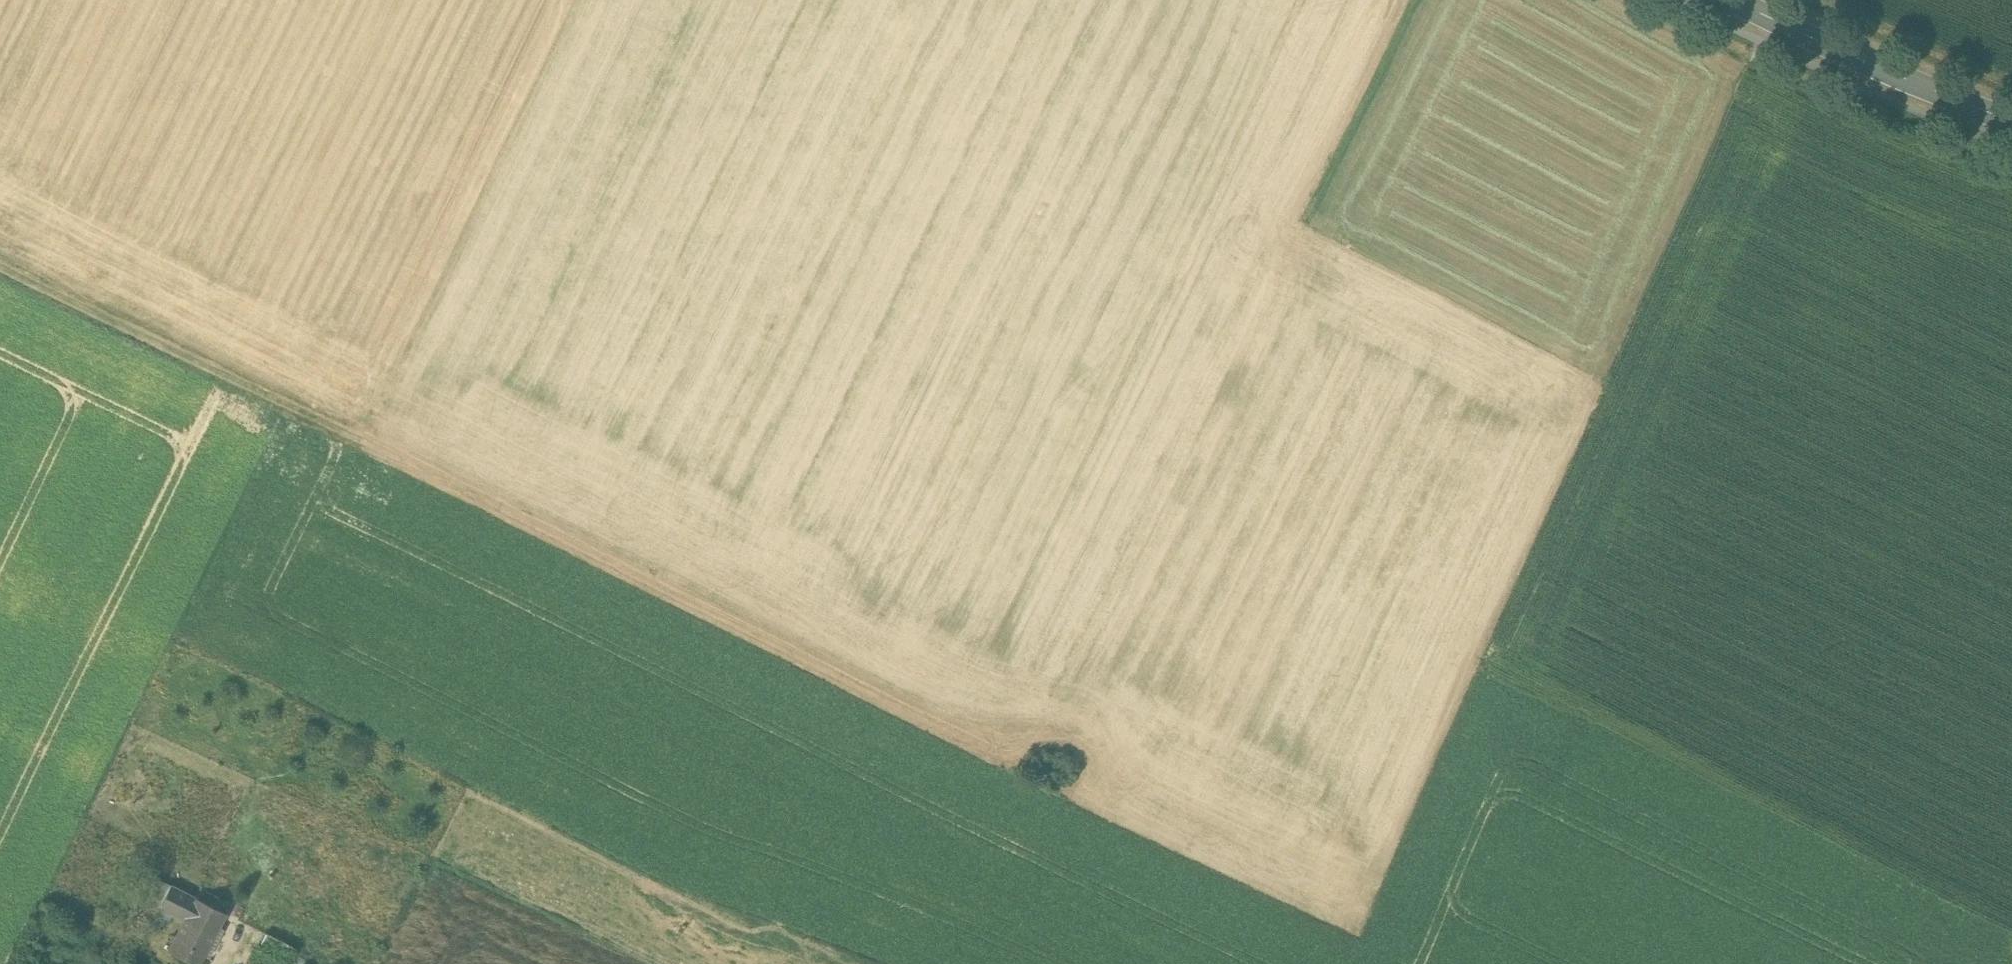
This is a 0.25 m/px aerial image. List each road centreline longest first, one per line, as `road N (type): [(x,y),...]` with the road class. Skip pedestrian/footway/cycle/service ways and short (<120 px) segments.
road 1 (track): [(0,270),(975,746),(1014,750),(1057,728),(1082,694),(1410,0)]
road 2 (secondary): [(2011,122),(1732,0)]

